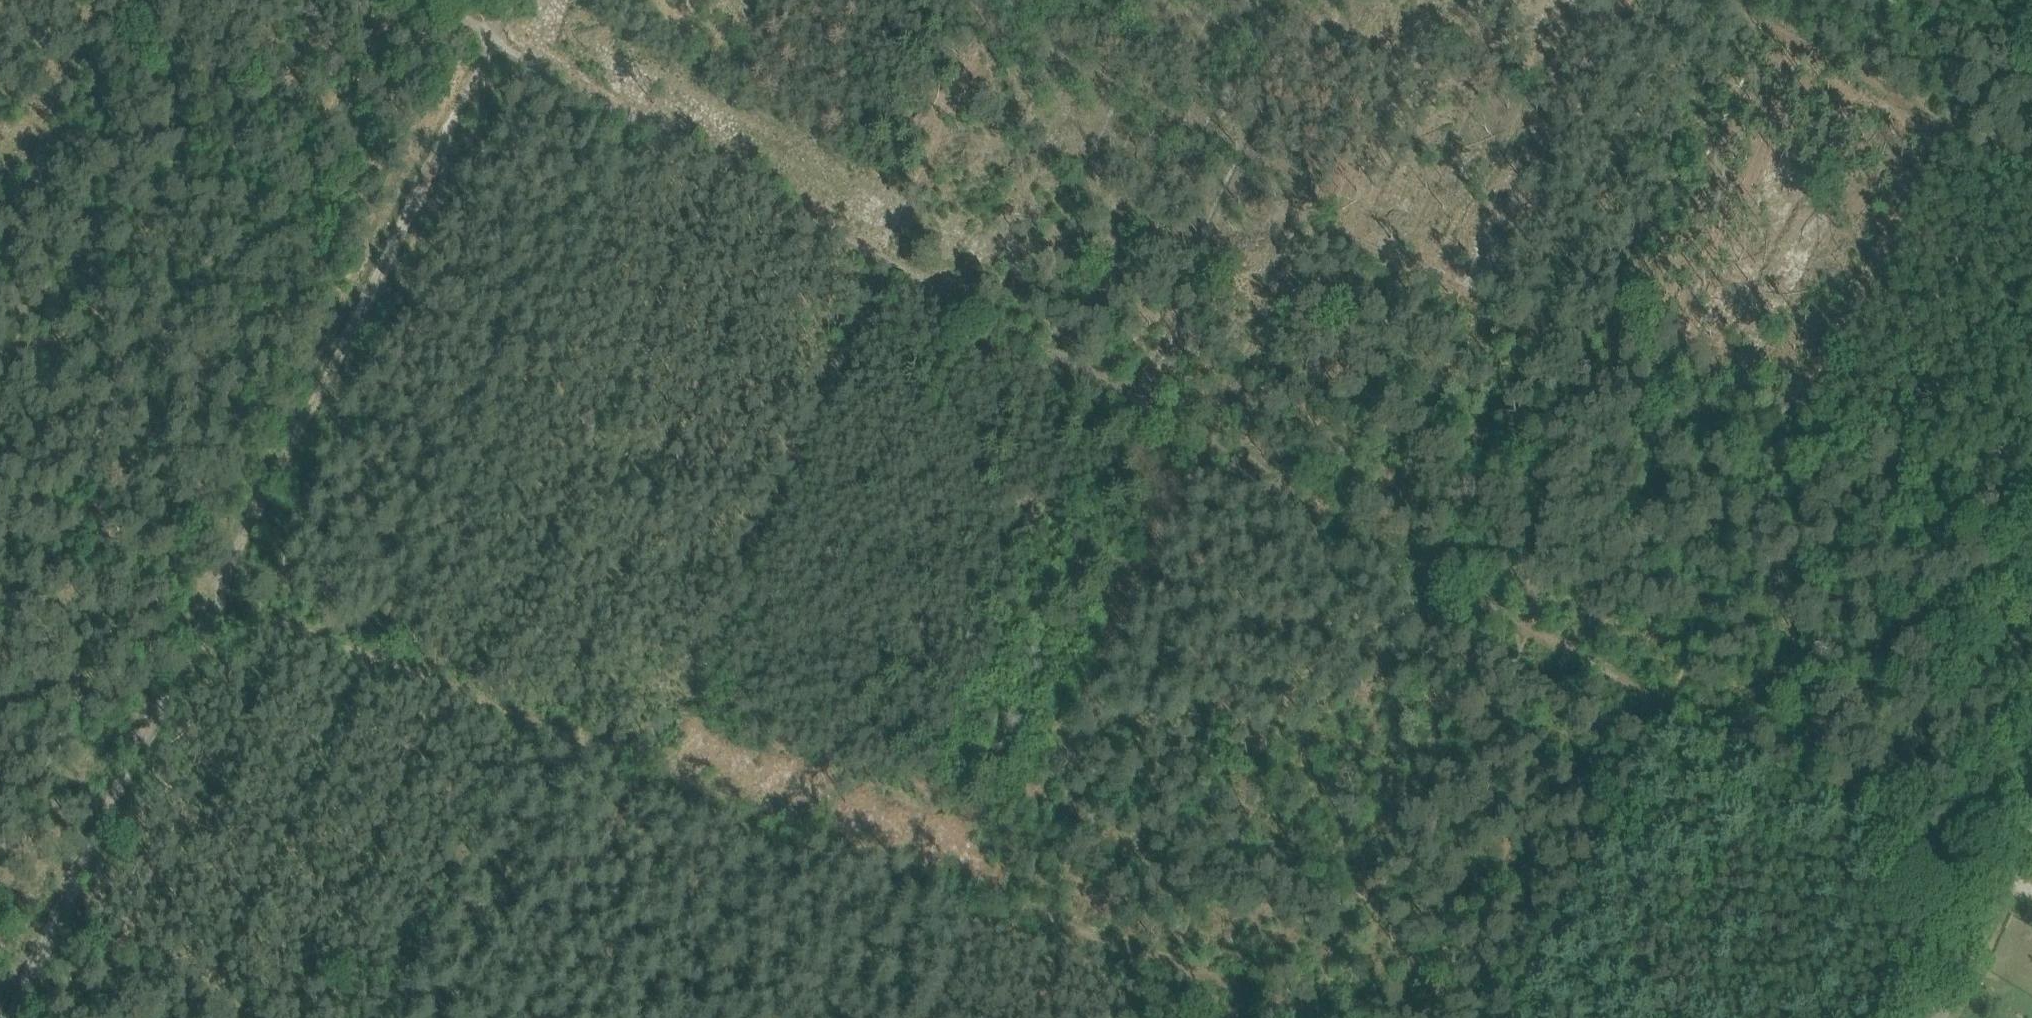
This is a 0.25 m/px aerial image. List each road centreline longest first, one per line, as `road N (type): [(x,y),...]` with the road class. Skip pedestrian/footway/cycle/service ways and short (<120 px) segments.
road 1 (track): [(7,1017),(473,55)]
road 2 (unclassified): [(1935,1017),(2031,815)]

